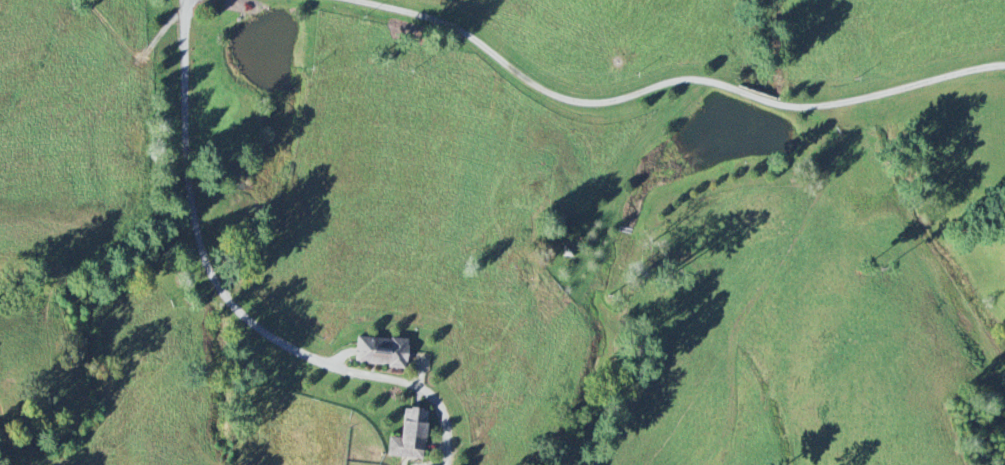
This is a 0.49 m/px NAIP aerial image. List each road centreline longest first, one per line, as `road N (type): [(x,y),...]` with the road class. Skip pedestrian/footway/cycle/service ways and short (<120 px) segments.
road 1 (residential): [(1004,64),(800,108),(692,79),(593,103),(536,86),(464,32),(358,0)]

